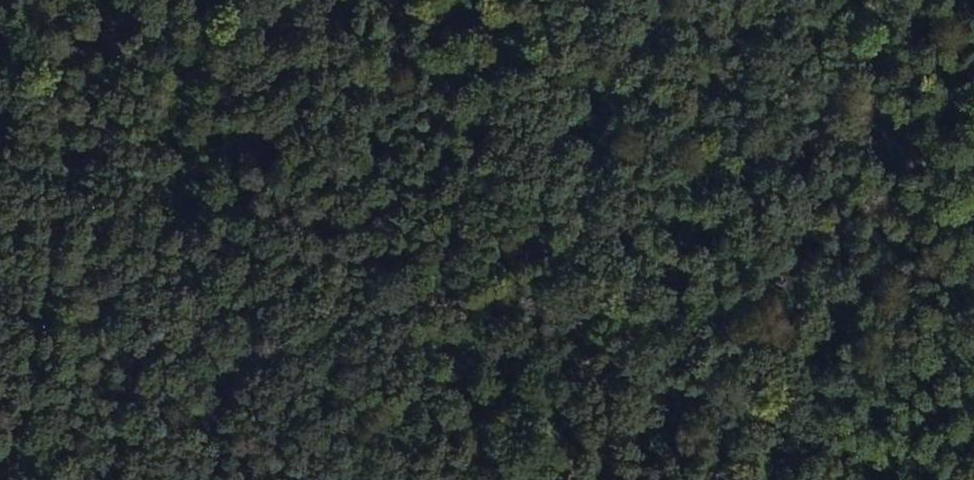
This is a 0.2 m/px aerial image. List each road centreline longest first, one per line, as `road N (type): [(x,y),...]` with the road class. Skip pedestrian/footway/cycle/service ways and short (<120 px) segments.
road 1 (track): [(659,0),(358,479)]

